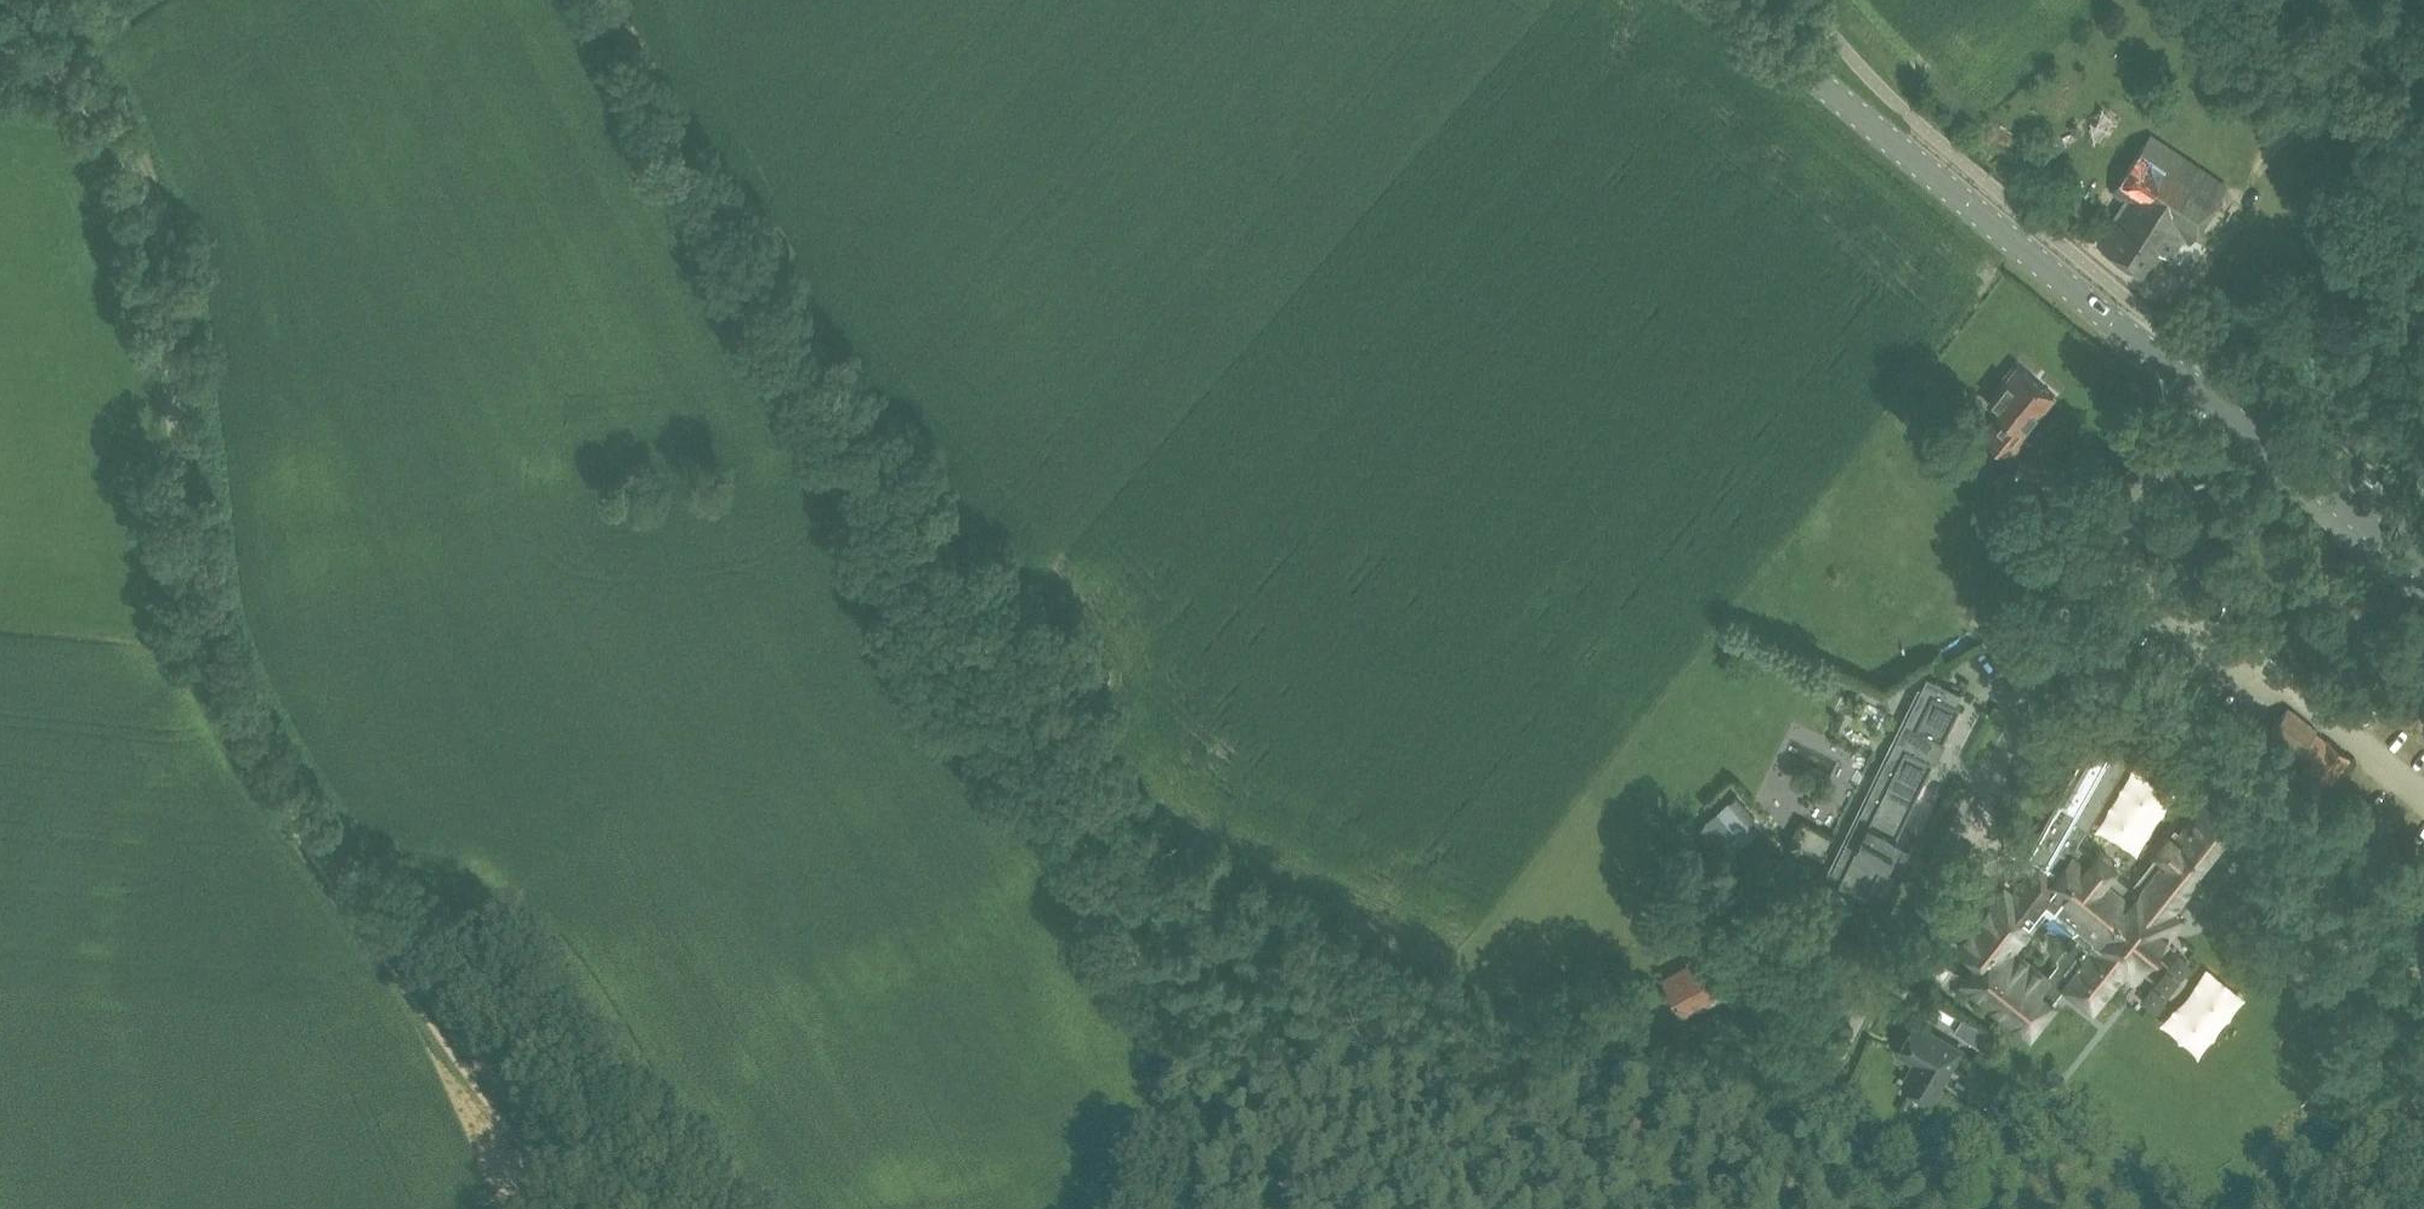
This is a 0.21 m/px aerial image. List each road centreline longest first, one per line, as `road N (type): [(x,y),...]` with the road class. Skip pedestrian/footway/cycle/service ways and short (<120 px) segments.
road 1 (track): [(631,1208),(563,1156),(516,1105),(243,738),(203,629),(167,293),(136,158),(68,77),(0,57)]
road 2 (track): [(1169,1208),(1152,1001),(1092,856),(938,554),(745,231),(622,0)]
road 3 (unclassified): [(1792,1208),(1837,1053),(2200,391)]
road 4 (secondary): [(2200,391),(1712,0)]
road 5 (secondary): [(2423,573),(2200,391)]
road 6 (track): [(2386,215),(2402,172),(2401,145),(2297,0)]
road 7 (track): [(2250,380),(2386,215)]

